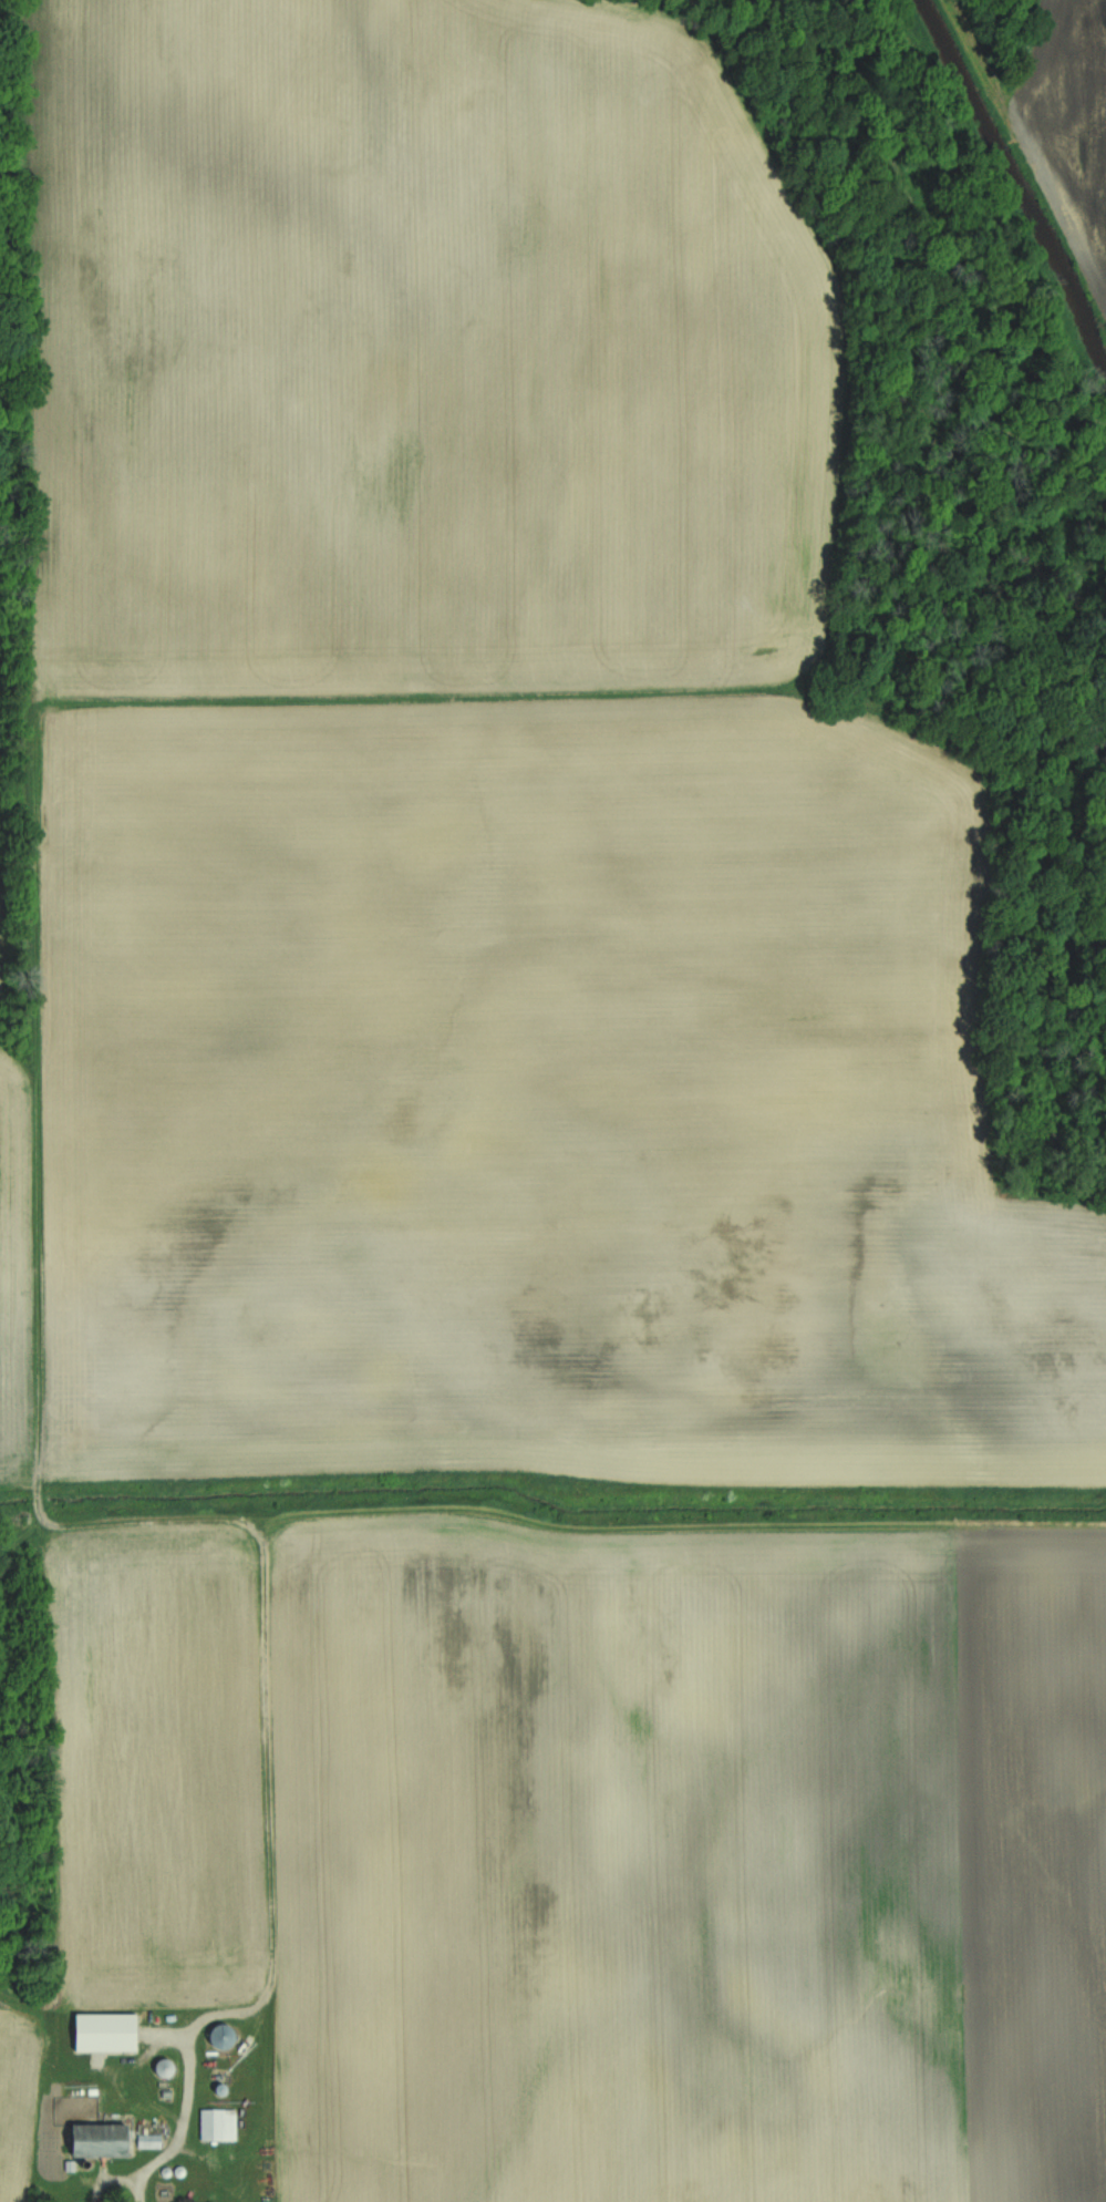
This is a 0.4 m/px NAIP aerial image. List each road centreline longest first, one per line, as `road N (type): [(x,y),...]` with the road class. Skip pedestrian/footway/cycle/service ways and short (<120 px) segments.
road 1 (residential): [(135,2201),(134,2191),(167,2160),(186,2085),(180,2040)]

